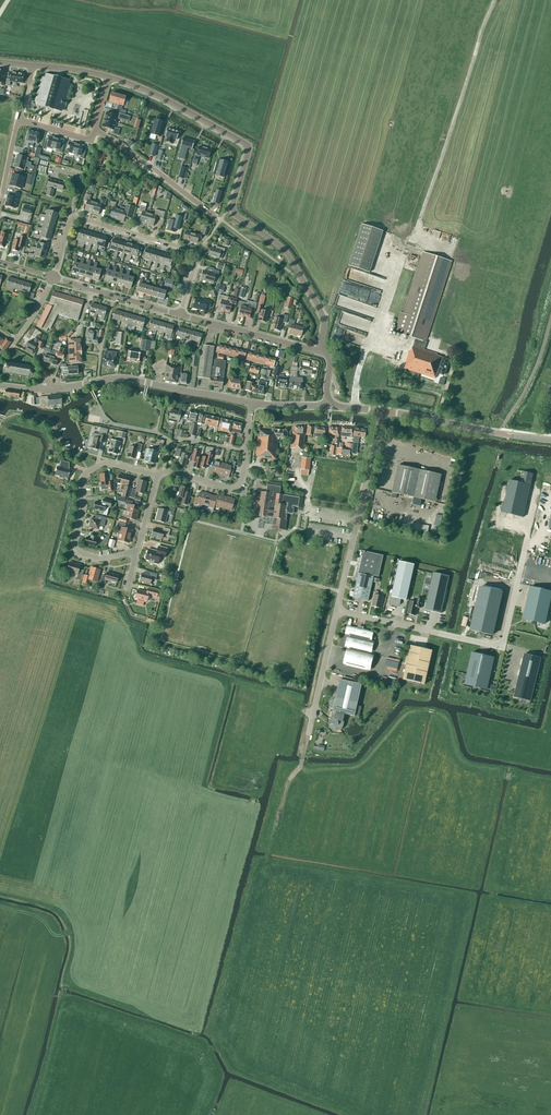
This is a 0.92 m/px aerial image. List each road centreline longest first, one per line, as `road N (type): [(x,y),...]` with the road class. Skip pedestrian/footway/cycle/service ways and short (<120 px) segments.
road 1 (tertiary): [(110,77),(246,144),(232,211),(290,259),(323,316),(321,352)]
road 2 (tertiary): [(252,404),(122,378),(41,389),(0,385)]
road 3 (residential): [(518,576),(498,645),(337,611)]
road 4 (residential): [(155,476),(105,462),(80,480),(78,551),(94,558),(135,553)]
road 5 (residential): [(337,611),(381,411)]
road 6 (tertiary): [(550,440),(381,411)]
road 7 (residential): [(321,352),(178,314)]
road 8 (residential): [(96,128),(213,214)]
road 9 (residential): [(198,253),(70,215)]
road 10 (residential): [(53,277),(178,314)]
road 11 (residential): [(308,734),(337,611)]
road 12 (residential): [(155,476),(170,472),(231,487),(245,450)]

